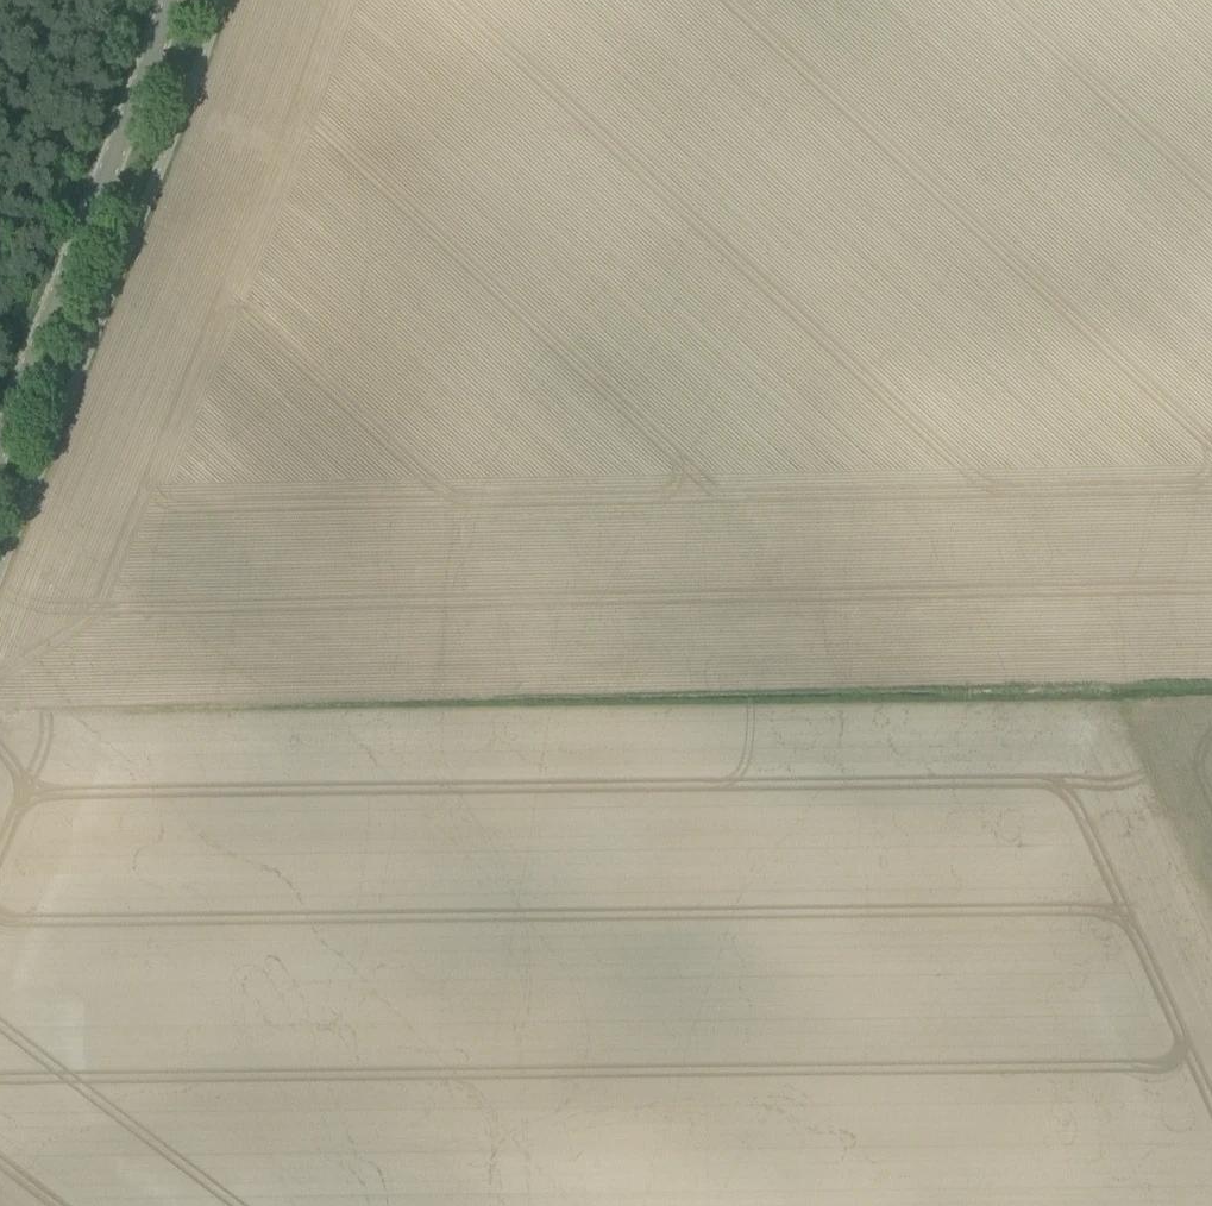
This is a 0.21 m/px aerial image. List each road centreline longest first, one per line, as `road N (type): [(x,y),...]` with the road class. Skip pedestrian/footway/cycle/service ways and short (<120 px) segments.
road 1 (tertiary): [(0,452),(66,299),(171,0)]

